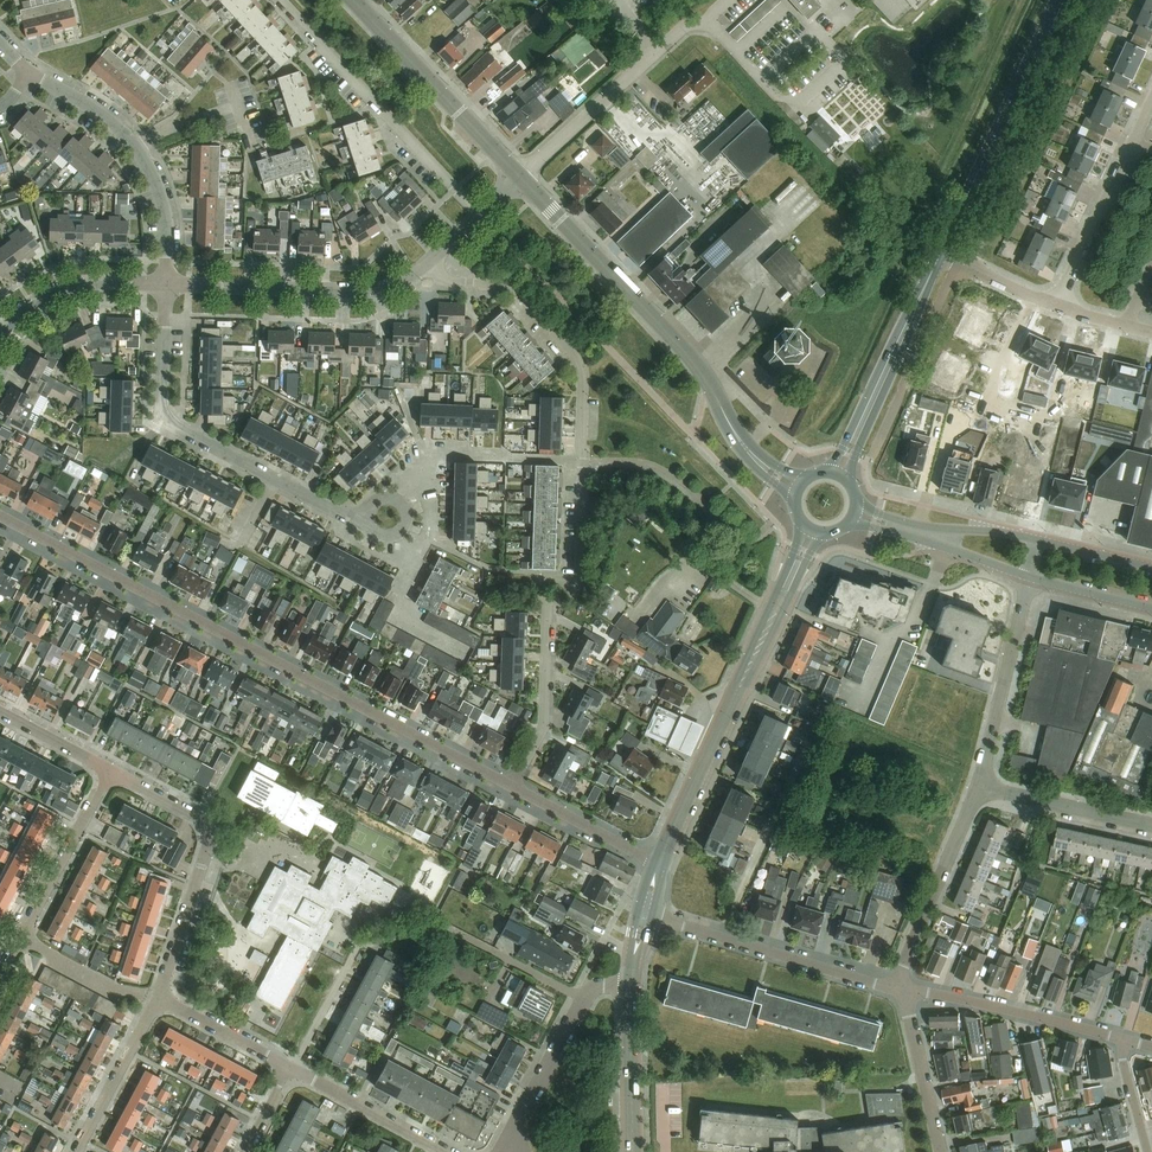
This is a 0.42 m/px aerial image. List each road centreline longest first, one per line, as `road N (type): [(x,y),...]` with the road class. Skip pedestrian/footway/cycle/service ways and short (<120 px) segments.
road 1 (unclassified): [(515,789),(0,518)]
road 2 (unclassified): [(557,581),(579,583),(582,366),(519,293),(452,284),(425,263)]
road 3 (secondary): [(658,865),(811,530)]
road 4 (unclassified): [(338,512),(166,418),(165,285)]
road 5 (unclassified): [(959,264),(1082,0)]
road 6 (residential): [(157,998),(207,832),(199,818),(110,771)]
road 7 (secondary): [(939,254),(1056,0)]
road 8 (tertiary): [(706,382),(521,176)]
road 9 (unclassified): [(165,285),(167,221),(148,161),(105,117),(36,79)]
road 10 (unclassified): [(165,285),(354,292),(425,263)]
road 11 (residential): [(642,915),(890,982)]
road 12 (tertiary): [(521,176),(355,0)]
road 13 (secondary): [(839,474),(939,254)]
road 14 (residential): [(1126,1041),(905,987)]
road 15 (unclassified): [(977,788),(1029,577)]
road 16 (unclassified): [(890,982),(977,788)]
road 17 (residential): [(18,941),(110,771)]
road 18 (unclassified): [(0,340),(57,293),(165,285)]
road 19 (unclassified): [(515,789),(542,732),(545,613)]
road 20 (residential): [(1055,306),(1131,144)]
road 21 (residential): [(1151,825),(977,788)]
road 22 (unclassified): [(445,1151),(291,1069)]
road 23 (residential): [(76,1151),(157,998)]
road 24 (secondary): [(632,1151),(630,979)]
road 25 (unclassified): [(583,1001),(505,1151)]
road 26 (unclassified): [(940,1151),(905,987)]
road 27 (unclassified): [(658,865),(515,789)]
road 28 (unclassified): [(291,1069),(157,998)]
road 29 (unclassified): [(157,998),(112,989),(18,941)]
road 30 (tertiary): [(706,382),(749,451),(797,488)]
road 31 (unclassified): [(464,936),(583,1001)]
road 32 (unclassified): [(425,263),(521,176)]
road 33 (tertiary): [(1029,577),(1151,608)]
road 34 (residential): [(110,771),(0,713)]

